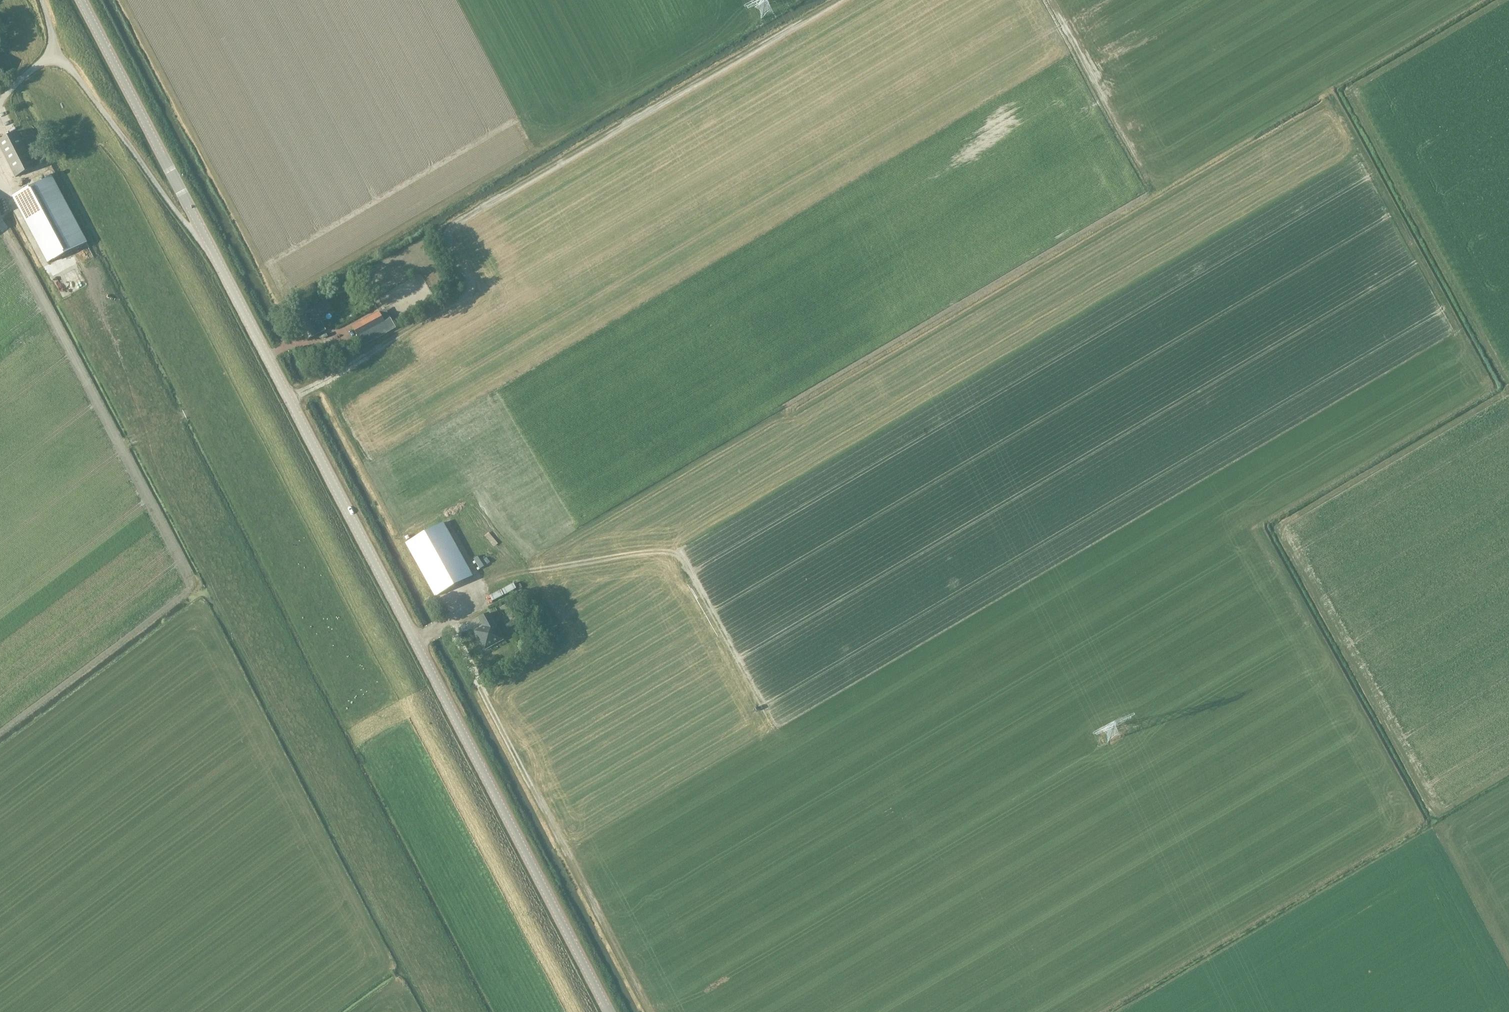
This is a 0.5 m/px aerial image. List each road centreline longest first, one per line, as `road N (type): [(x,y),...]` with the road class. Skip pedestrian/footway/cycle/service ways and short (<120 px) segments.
road 1 (tertiary): [(606,1011),(82,0)]

